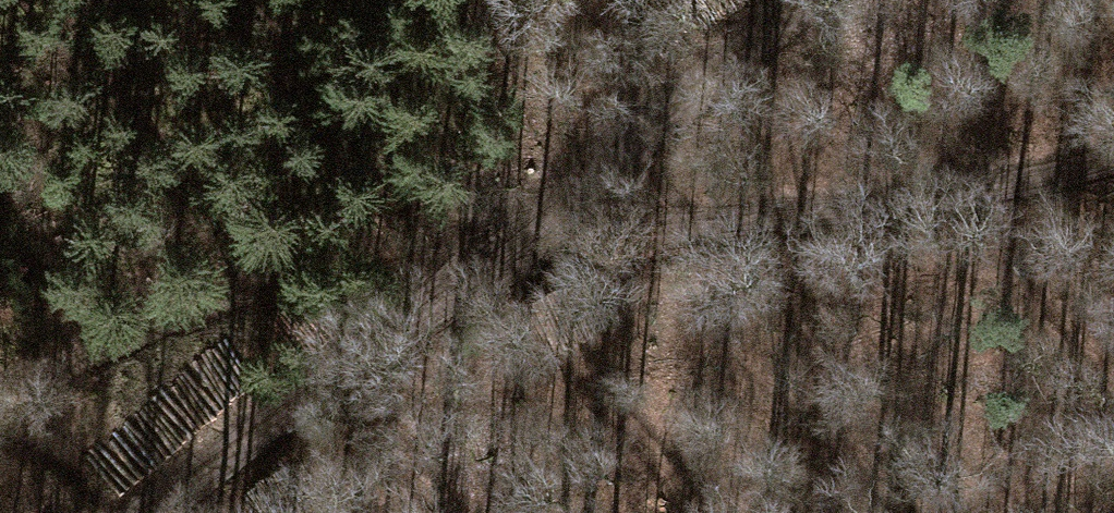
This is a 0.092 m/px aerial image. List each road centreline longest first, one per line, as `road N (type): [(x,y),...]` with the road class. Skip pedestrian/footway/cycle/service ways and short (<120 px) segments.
road 1 (track): [(1113,163),(474,273),(135,512)]
road 2 (track): [(0,389),(181,311),(362,263),(509,244)]
road 3 (track): [(808,0),(474,273)]

